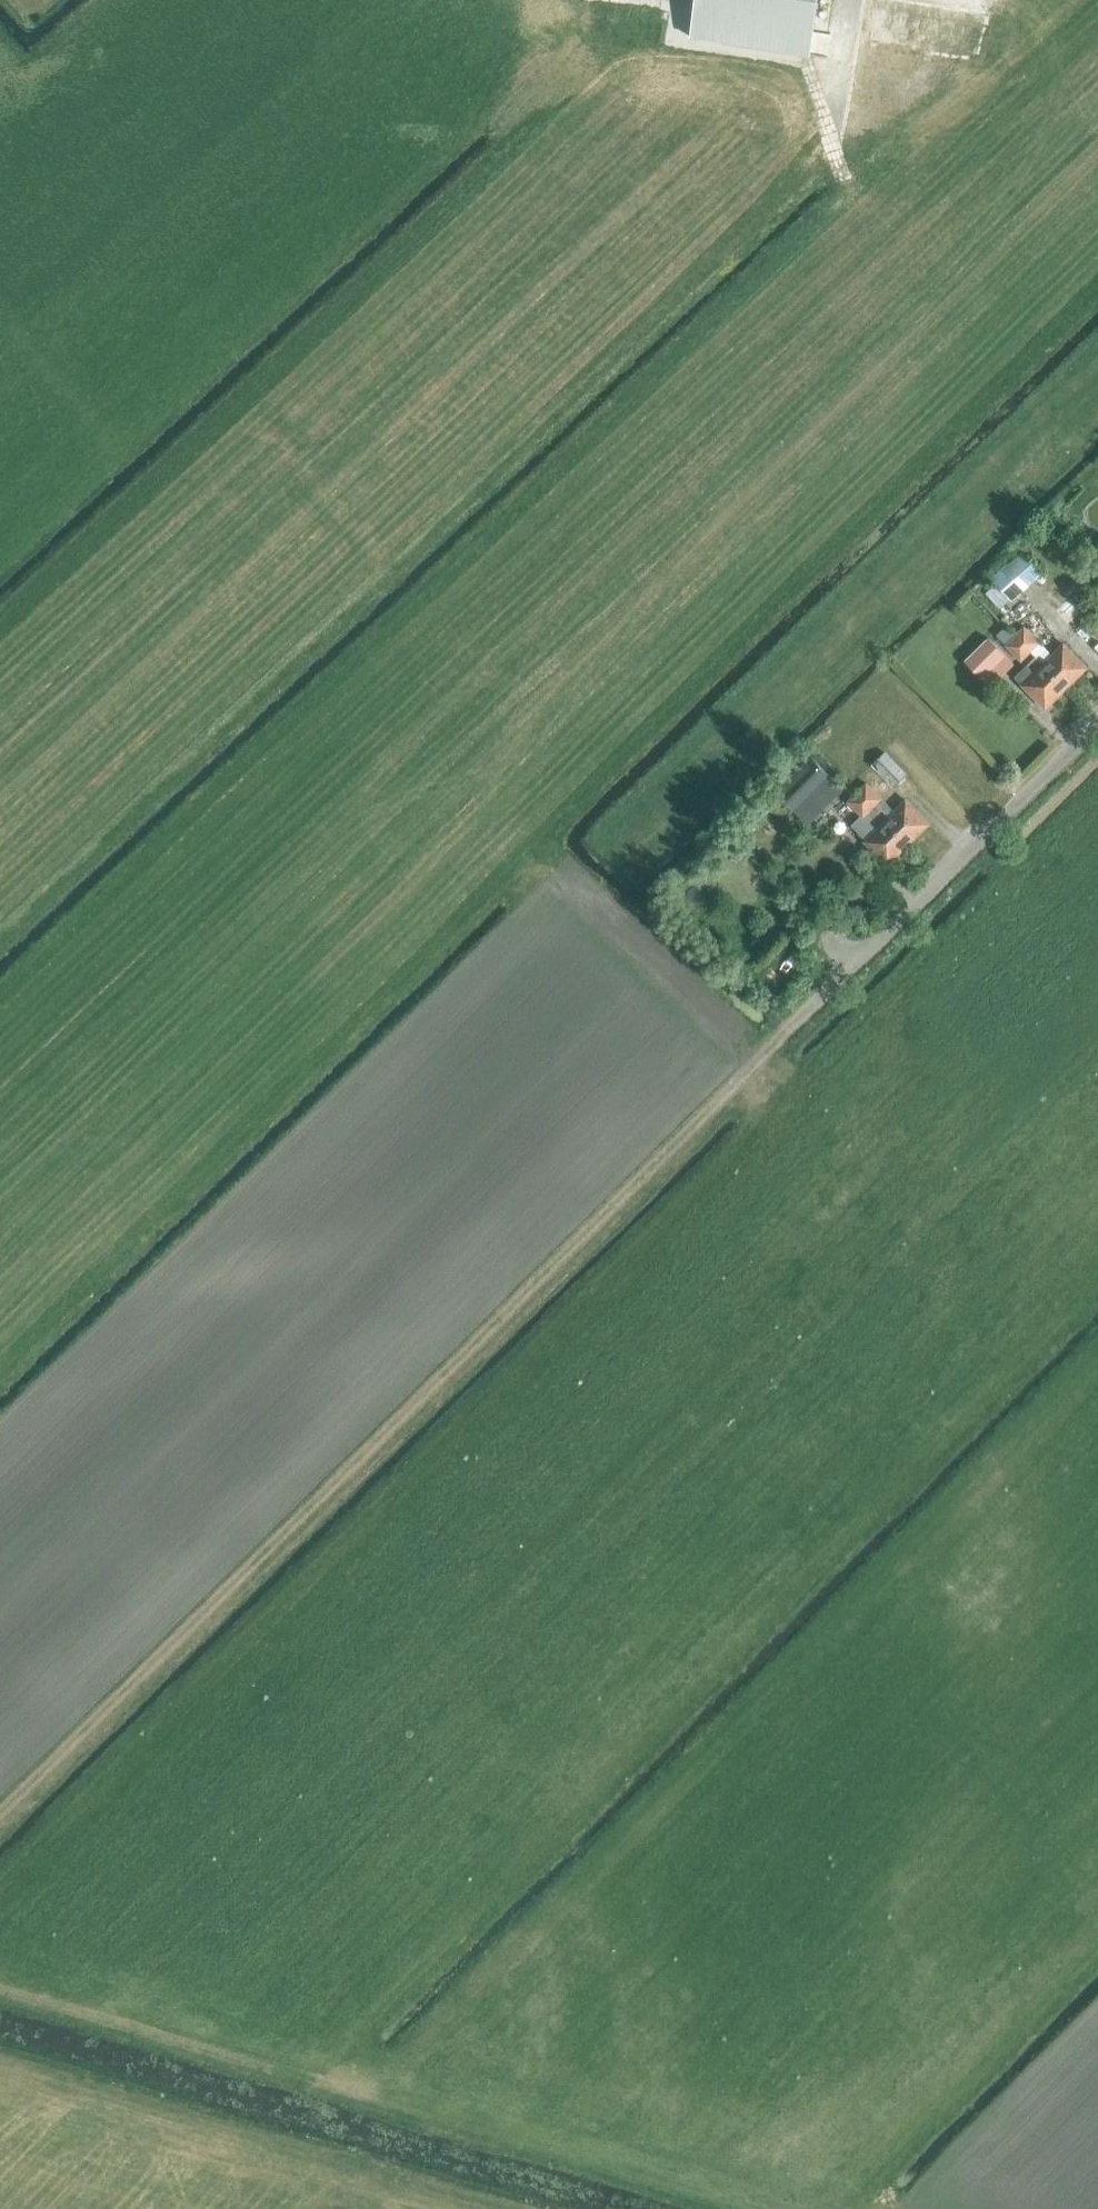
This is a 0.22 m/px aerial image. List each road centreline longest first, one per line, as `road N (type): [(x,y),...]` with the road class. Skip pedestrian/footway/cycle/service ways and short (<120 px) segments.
road 1 (unclassified): [(779,1049),(1097,732)]

